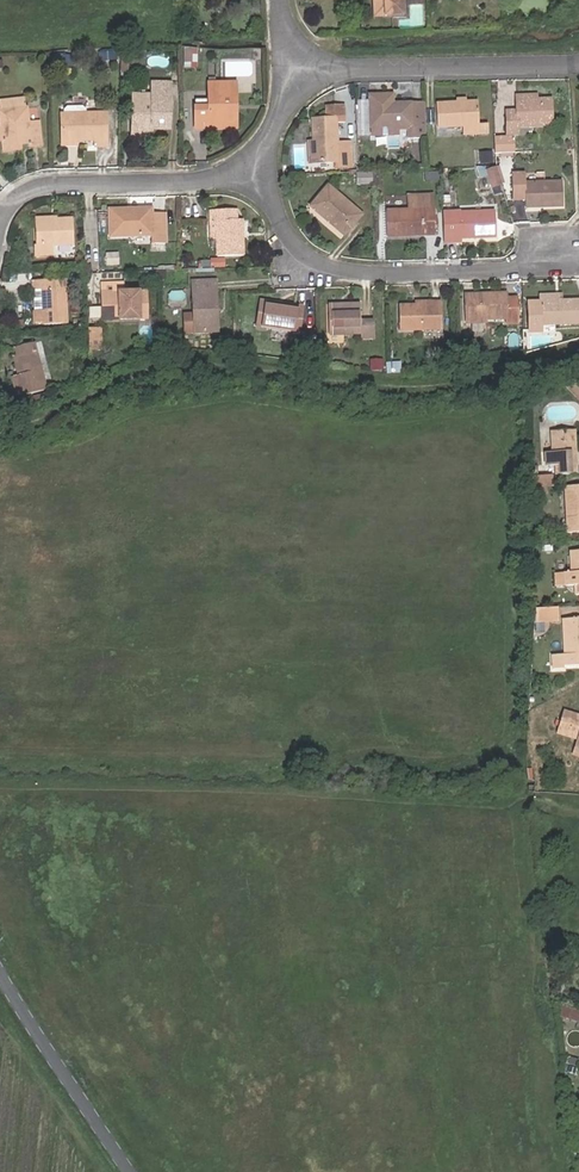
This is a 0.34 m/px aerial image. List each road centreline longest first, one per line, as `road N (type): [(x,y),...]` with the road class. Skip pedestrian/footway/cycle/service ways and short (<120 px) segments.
road 1 (residential): [(574,251),(502,269),(383,274),(325,266),(295,245),(248,176)]
road 2 (residential): [(578,62),(306,66)]
road 3 (residential): [(248,176),(51,185),(10,206),(0,227)]
road 4 (residential): [(128,1171),(0,971)]
road 5 (residential): [(248,176),(306,66)]

